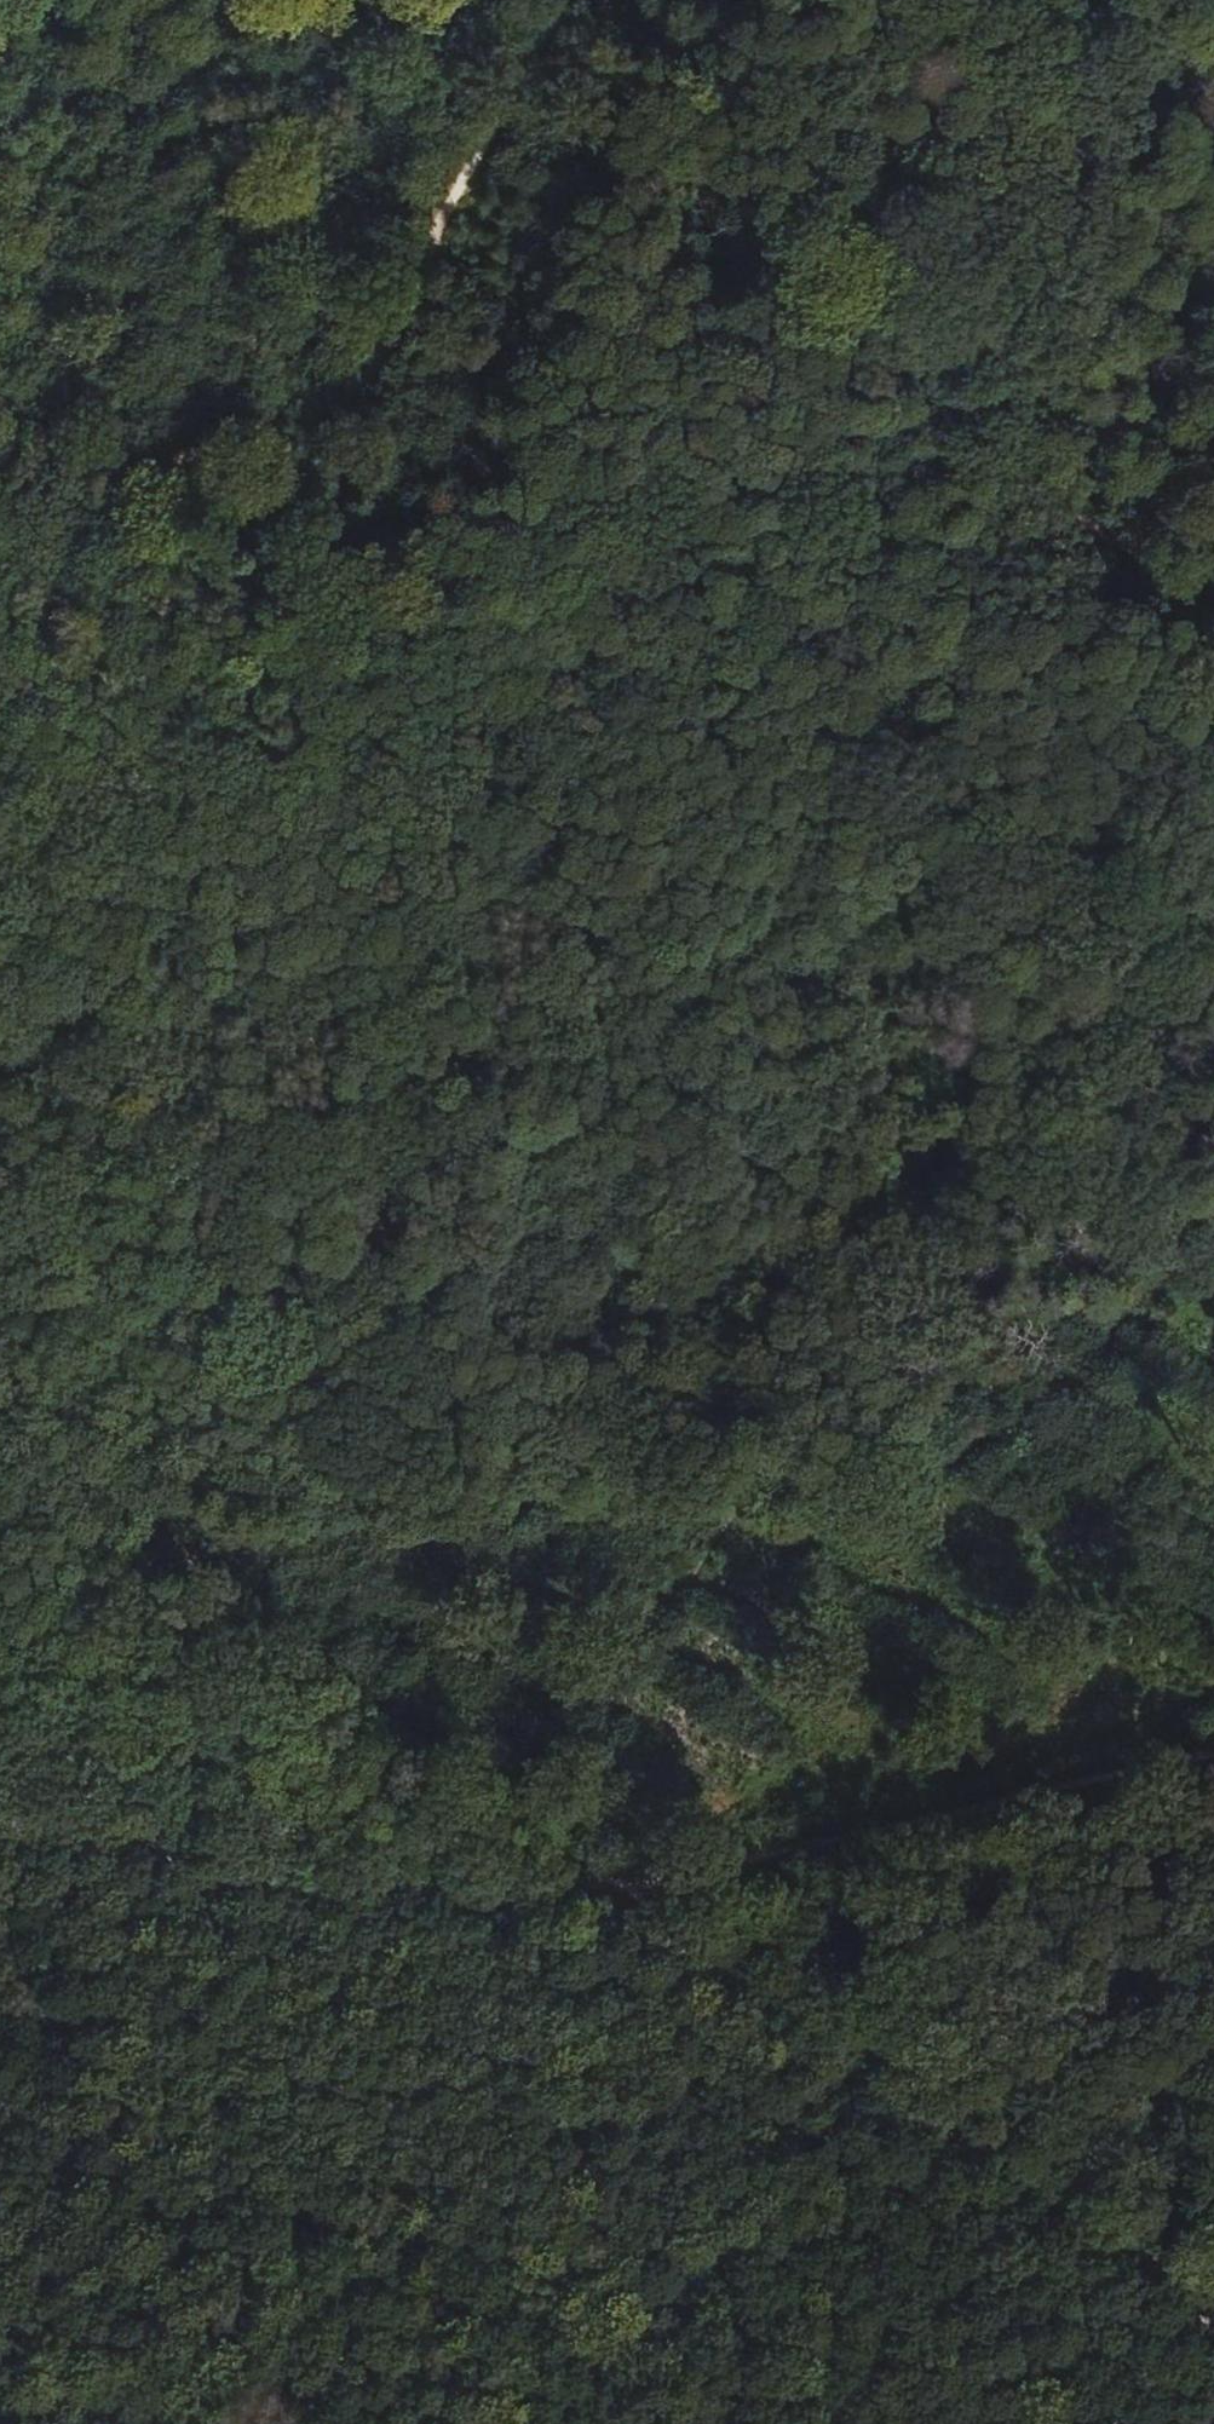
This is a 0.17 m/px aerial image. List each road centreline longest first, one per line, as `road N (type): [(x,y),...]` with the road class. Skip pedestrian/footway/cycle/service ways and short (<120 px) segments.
road 1 (track): [(563,0),(411,282),(313,556),(257,681),(161,783),(88,833),(0,869)]
road 2 (track): [(627,1902),(0,1426)]
road 3 (track): [(1213,2337),(627,1902)]
road 4 (track): [(0,1851),(322,1901),(627,1902)]
road 5 (track): [(627,1902),(1213,1773)]
road 6 (track): [(964,0),(1011,355),(1038,445)]

